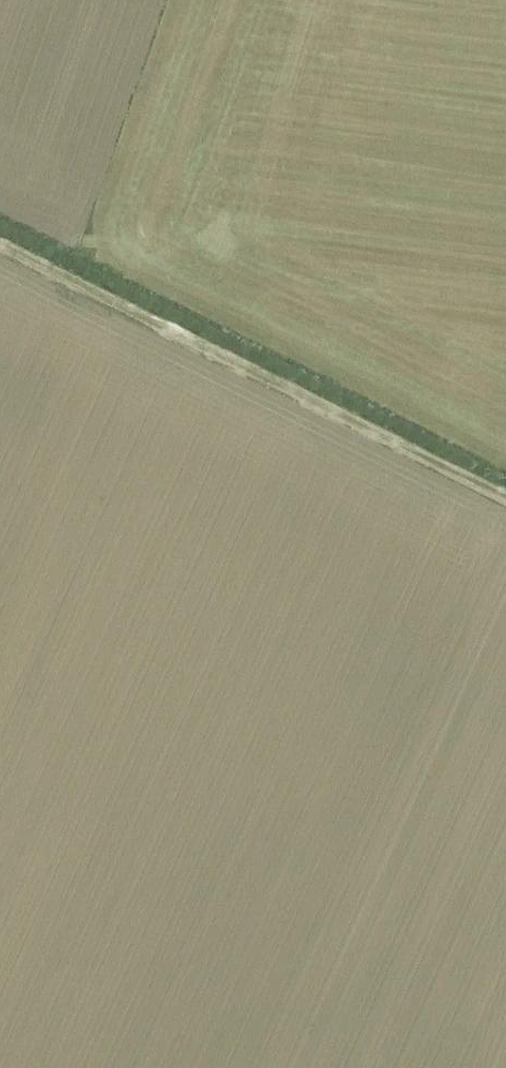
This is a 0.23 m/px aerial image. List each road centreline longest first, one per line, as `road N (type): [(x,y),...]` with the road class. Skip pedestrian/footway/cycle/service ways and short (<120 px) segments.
road 1 (track): [(505,499),(0,242)]

